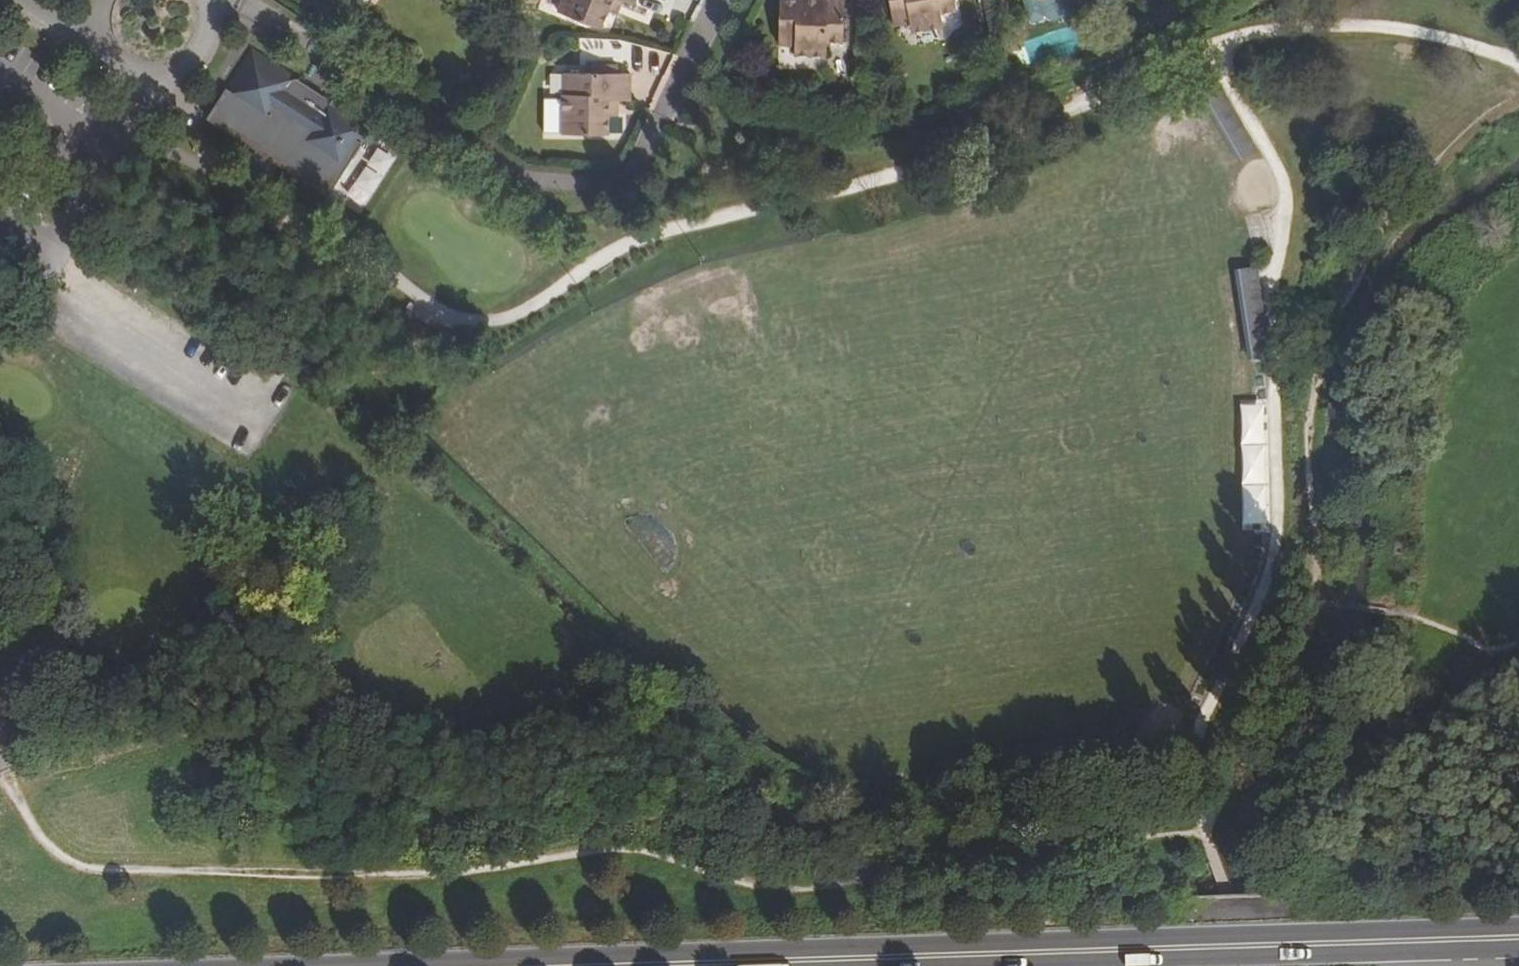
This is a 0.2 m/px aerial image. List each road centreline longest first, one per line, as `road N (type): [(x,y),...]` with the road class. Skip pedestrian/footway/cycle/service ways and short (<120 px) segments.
road 1 (track): [(1204,831),(913,854),(838,888),(755,885),(658,846),(436,875),(76,871),(32,832),(0,786)]
road 2 (primary): [(1518,938),(616,965)]
road 3 (track): [(1214,43),(1288,203),(1265,571),(1205,715),(1204,831)]
road 4 (residential): [(120,68),(144,75),(181,66),(204,34),(202,0)]
road 5 (residential): [(665,109),(719,0)]
road 6 (residential): [(21,0),(120,68)]

